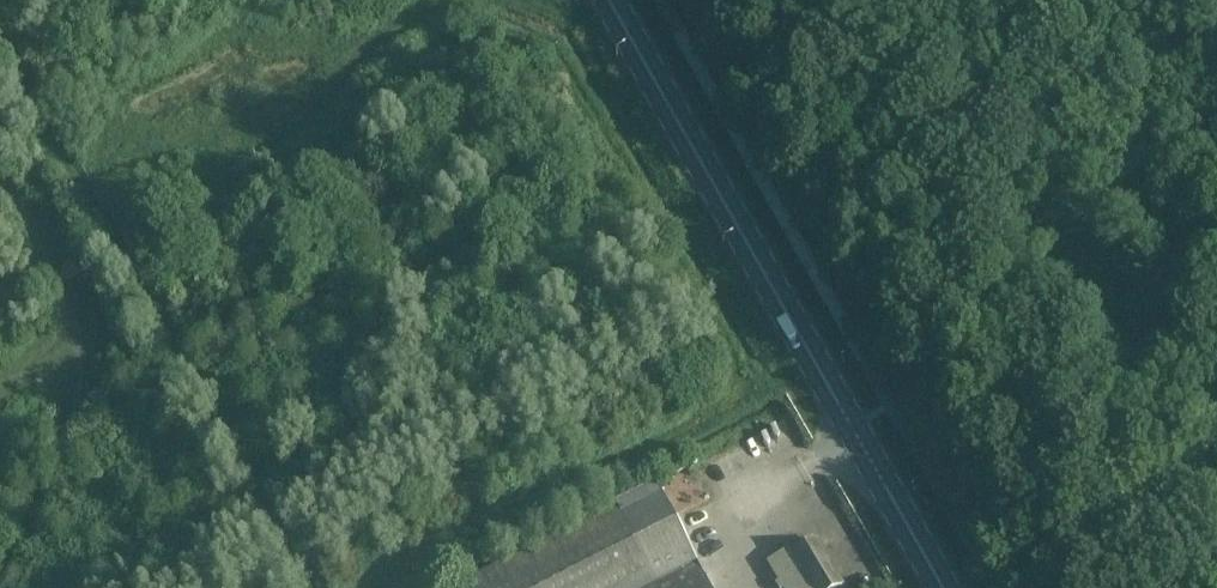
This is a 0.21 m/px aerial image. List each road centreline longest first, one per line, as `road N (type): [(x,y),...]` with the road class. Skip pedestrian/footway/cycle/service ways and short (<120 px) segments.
road 1 (primary): [(942,587),(609,0)]
road 2 (track): [(303,587),(0,56)]
road 3 (track): [(360,587),(812,361)]

